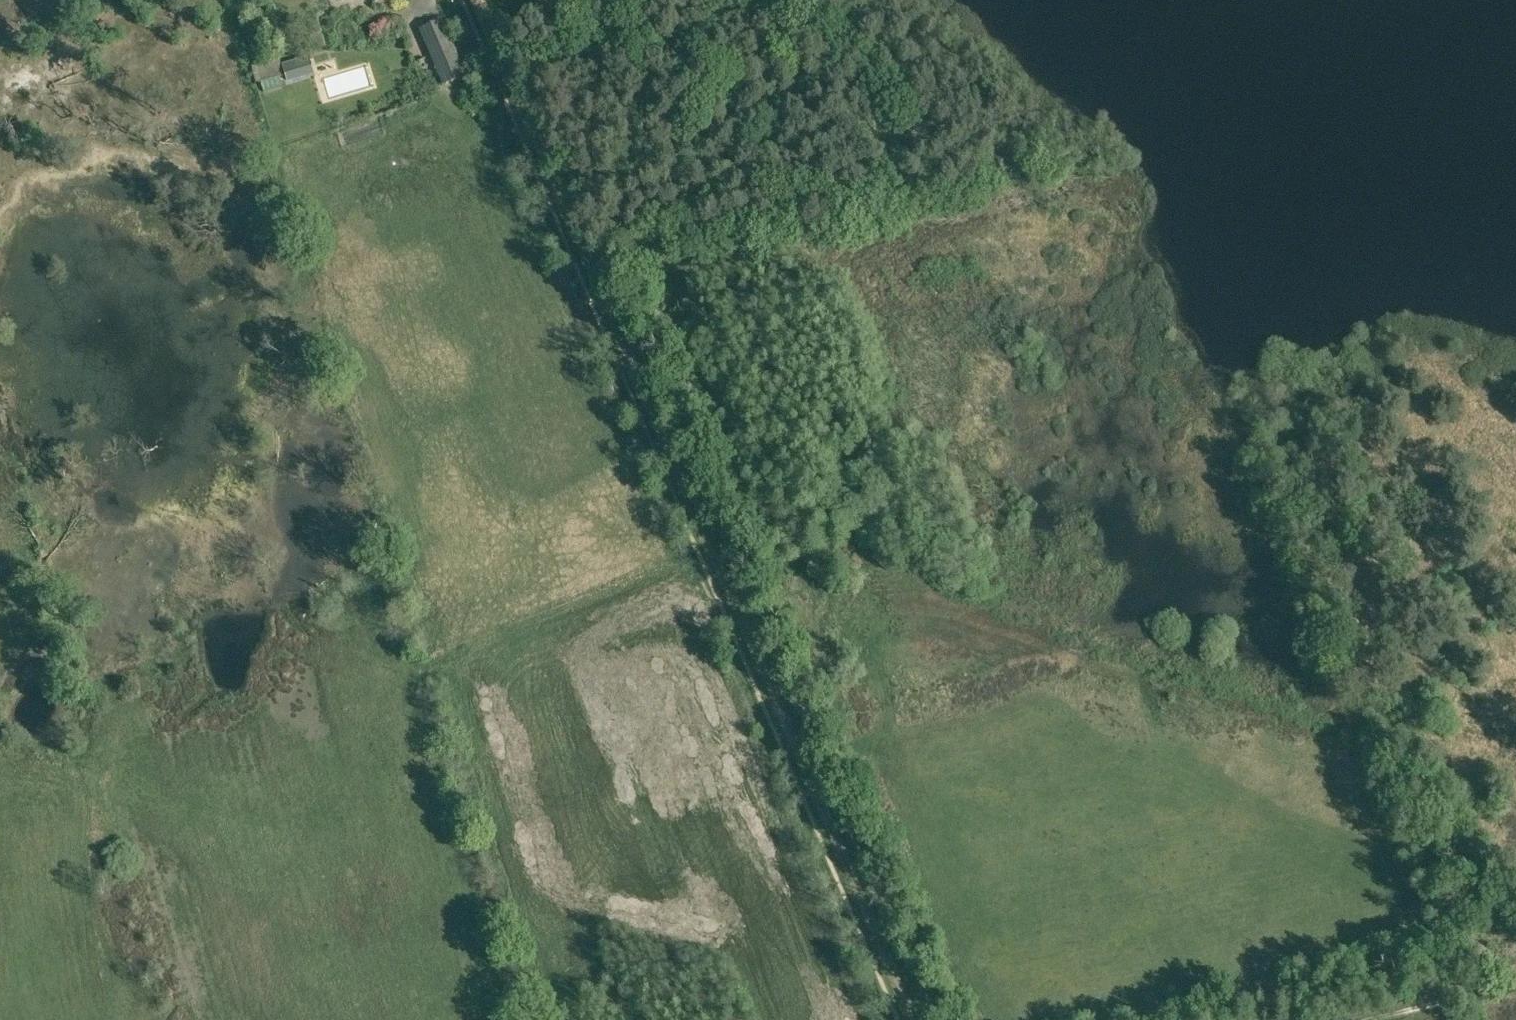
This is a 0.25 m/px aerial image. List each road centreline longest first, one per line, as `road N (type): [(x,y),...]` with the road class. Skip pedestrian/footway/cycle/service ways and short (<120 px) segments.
road 1 (track): [(921,1019),(477,0)]
road 2 (track): [(1515,983),(1368,1019)]

